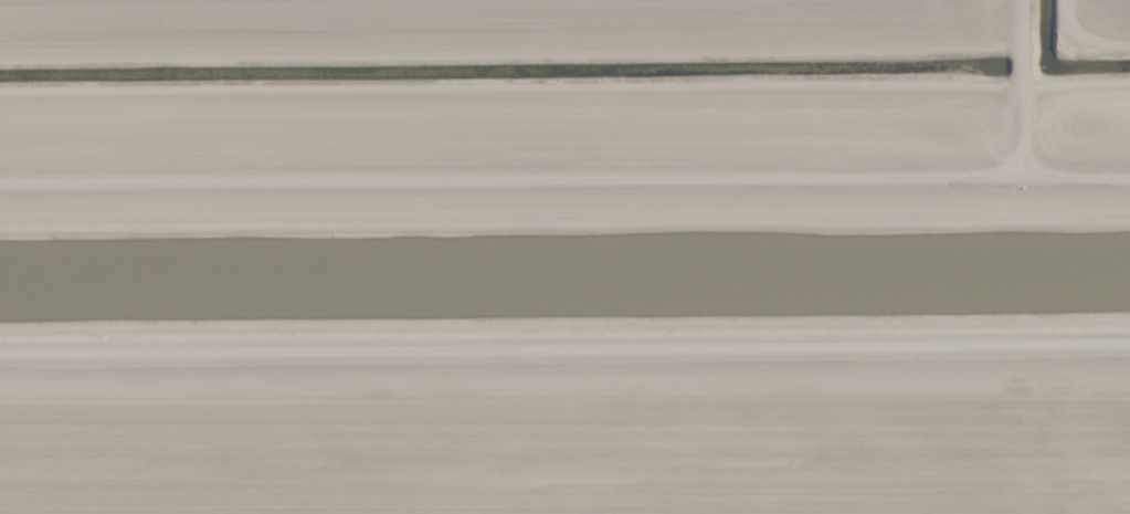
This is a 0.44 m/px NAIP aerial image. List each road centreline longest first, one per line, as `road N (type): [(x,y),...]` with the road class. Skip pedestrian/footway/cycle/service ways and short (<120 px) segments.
road 1 (track): [(0,333),(1129,326)]
road 2 (track): [(0,182),(1129,180)]
road 3 (track): [(1033,175),(1029,0)]

